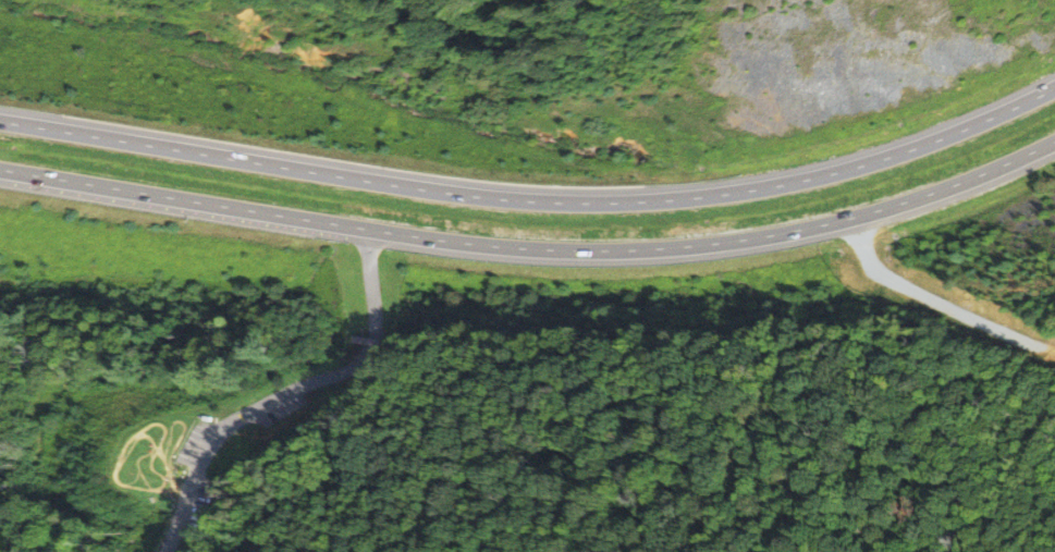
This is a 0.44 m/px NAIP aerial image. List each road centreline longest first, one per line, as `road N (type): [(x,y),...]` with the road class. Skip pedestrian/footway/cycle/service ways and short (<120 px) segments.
road 1 (trunk): [(1054,85),(965,132),(850,168),(692,196),(562,200),(457,193),(0,120)]
road 2 (trunk): [(0,169),(452,245),(599,254),(790,235),(884,211),(1054,142)]
road 3 (residential): [(168,551),(203,470),(234,422),(346,371),(371,348),(378,332),(368,231)]

